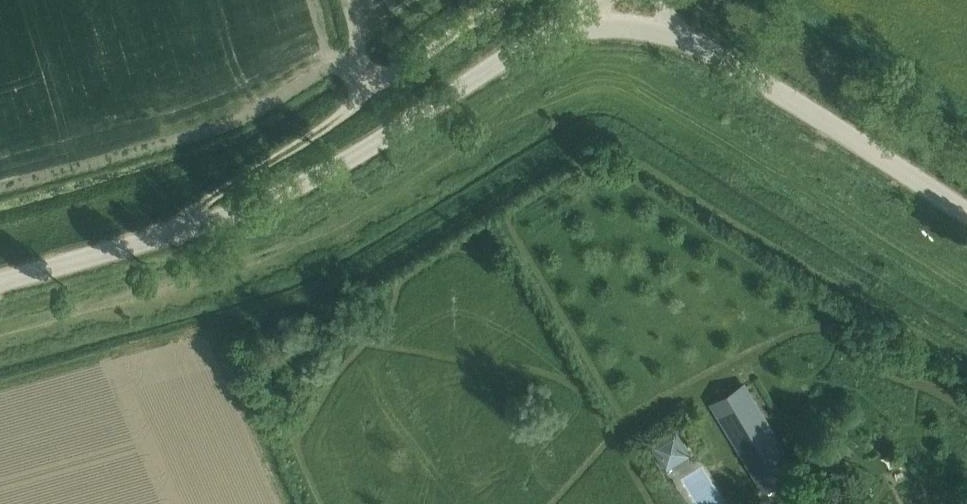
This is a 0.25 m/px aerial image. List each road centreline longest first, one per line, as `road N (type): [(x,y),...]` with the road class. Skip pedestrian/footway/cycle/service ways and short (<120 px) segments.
road 1 (tertiary): [(0,281),(280,196),(544,32)]
road 2 (track): [(175,231),(214,197),(510,0)]
road 3 (tertiary): [(966,213),(688,39)]
road 4 (tertiary): [(544,32),(621,27),(688,39)]

